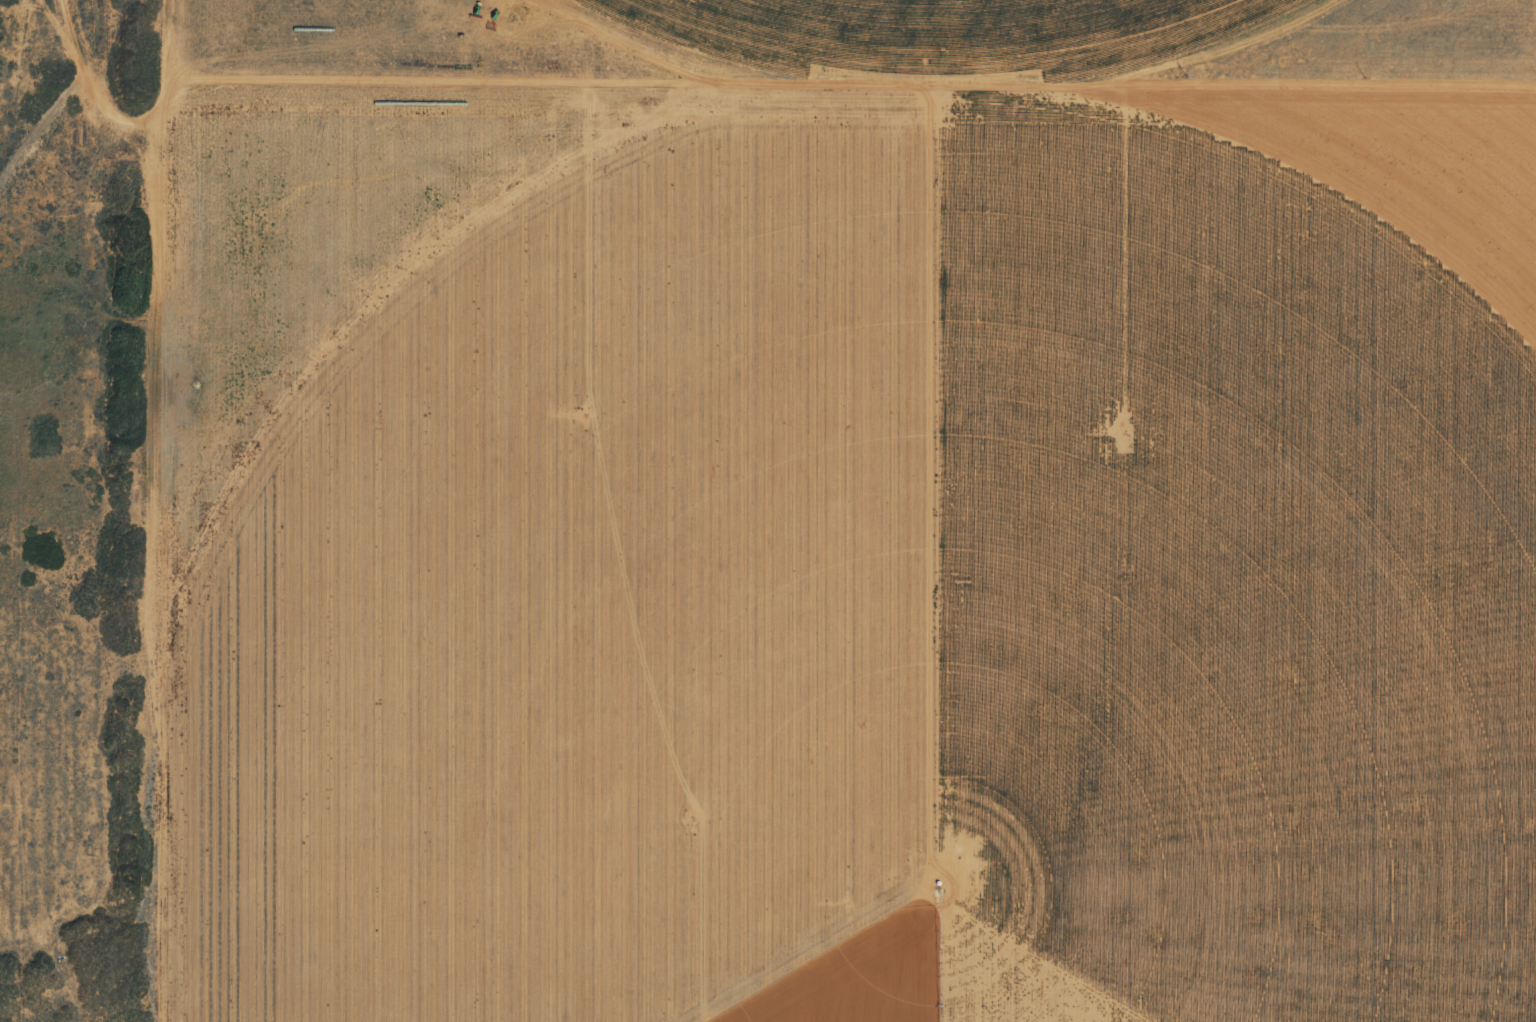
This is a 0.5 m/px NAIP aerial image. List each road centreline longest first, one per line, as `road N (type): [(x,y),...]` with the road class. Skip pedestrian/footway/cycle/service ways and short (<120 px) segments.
road 1 (residential): [(0,162),(110,0)]

